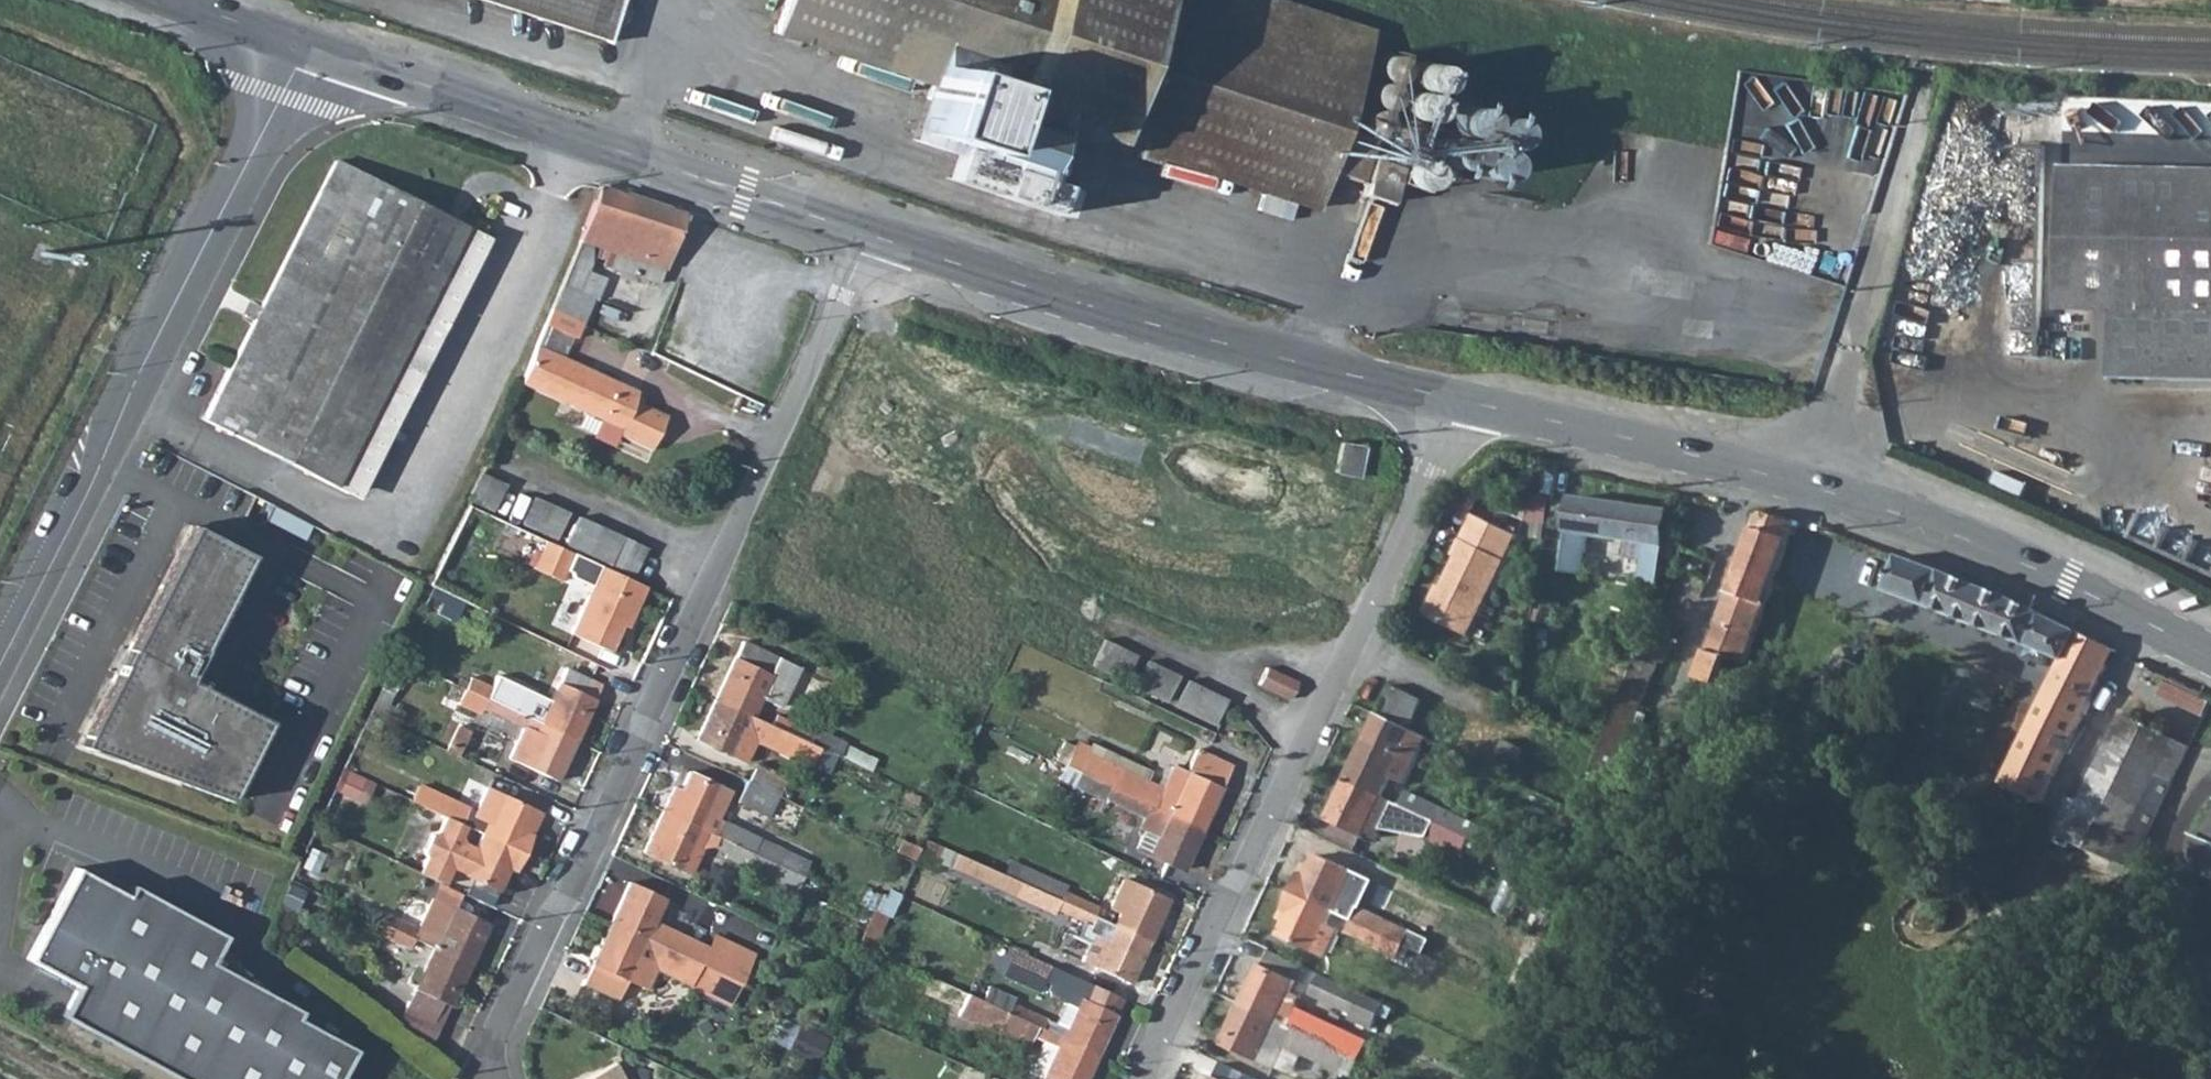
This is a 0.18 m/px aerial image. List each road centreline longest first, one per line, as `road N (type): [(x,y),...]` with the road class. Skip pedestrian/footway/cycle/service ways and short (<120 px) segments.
road 1 (residential): [(302,41),(0,653)]
road 2 (track): [(1536,1078),(1637,830),(1767,473)]
road 3 (tertiary): [(869,237),(1056,297),(1465,401)]
road 4 (tertiary): [(302,41),(869,237)]
road 5 (residential): [(494,1078),(495,1038),(718,564)]
road 6 (tertiary): [(1807,483),(2064,581),(2210,652)]
road 7 (residential): [(1807,483),(1934,80)]
road 8 (residential): [(1321,720),(1154,1078)]
road 9 (residential): [(718,564),(869,237)]
road 10 (tertiary): [(1465,401),(1807,483)]
road 11 (residential): [(1465,401),(1354,655)]
road 12 (residential): [(1354,655),(1605,766)]
road 13 (residential): [(718,564),(497,463)]
road 14 (residential): [(1321,720),(1141,638)]
road 15 (tertiary): [(188,0),(302,41)]

